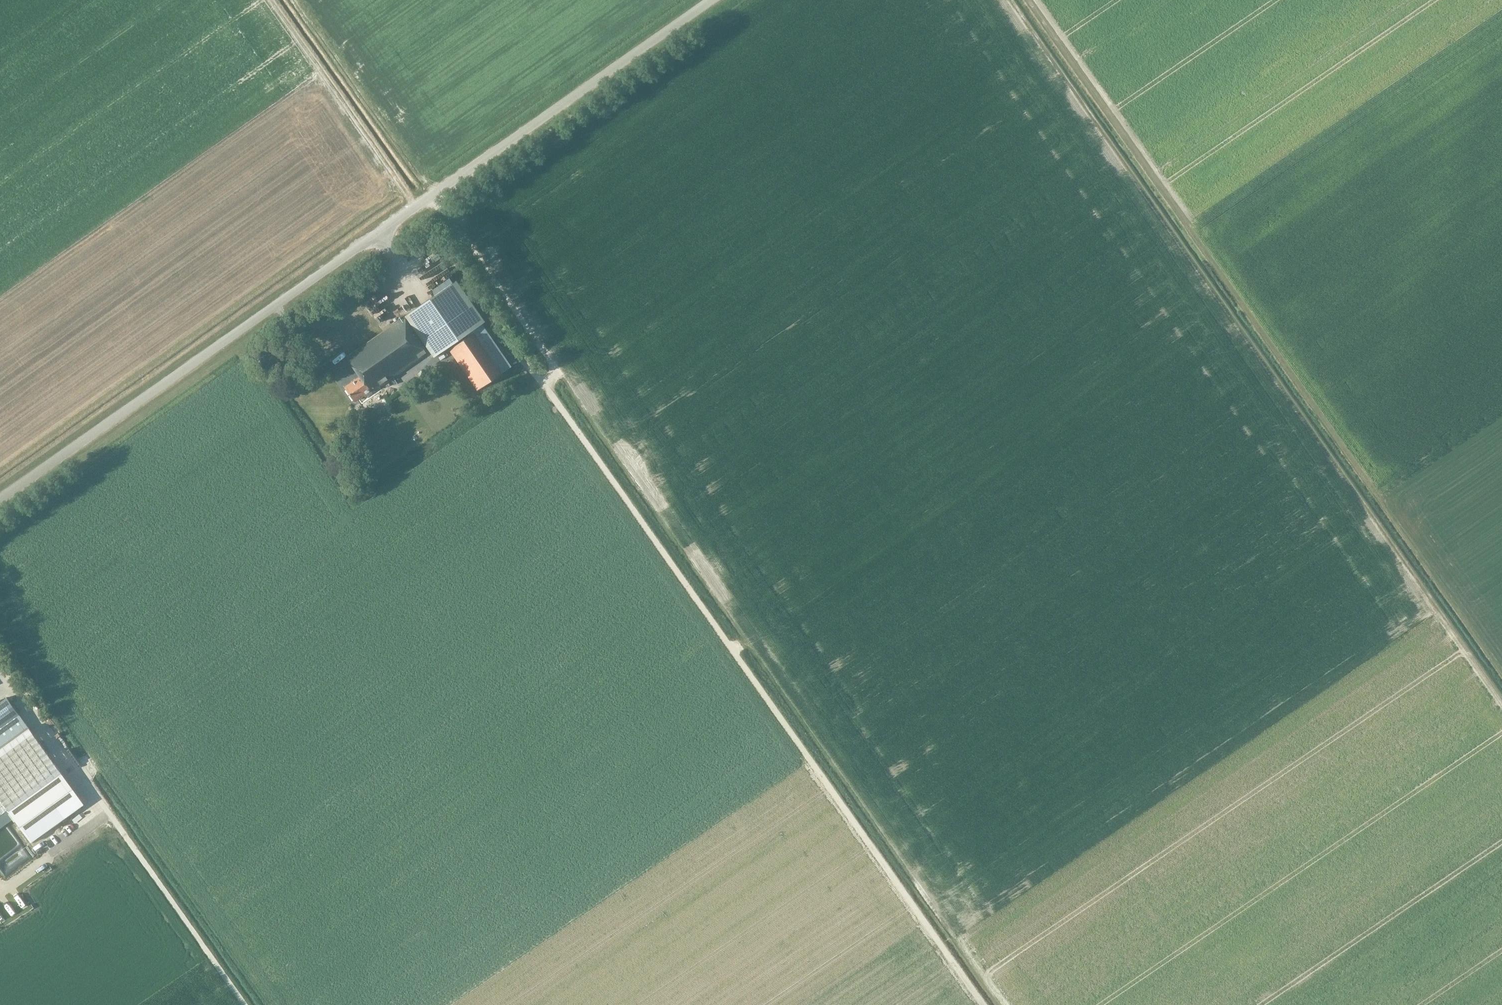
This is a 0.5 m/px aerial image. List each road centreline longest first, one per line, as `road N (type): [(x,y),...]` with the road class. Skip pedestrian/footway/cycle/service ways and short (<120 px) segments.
road 1 (unclassified): [(0,499),(711,0)]

